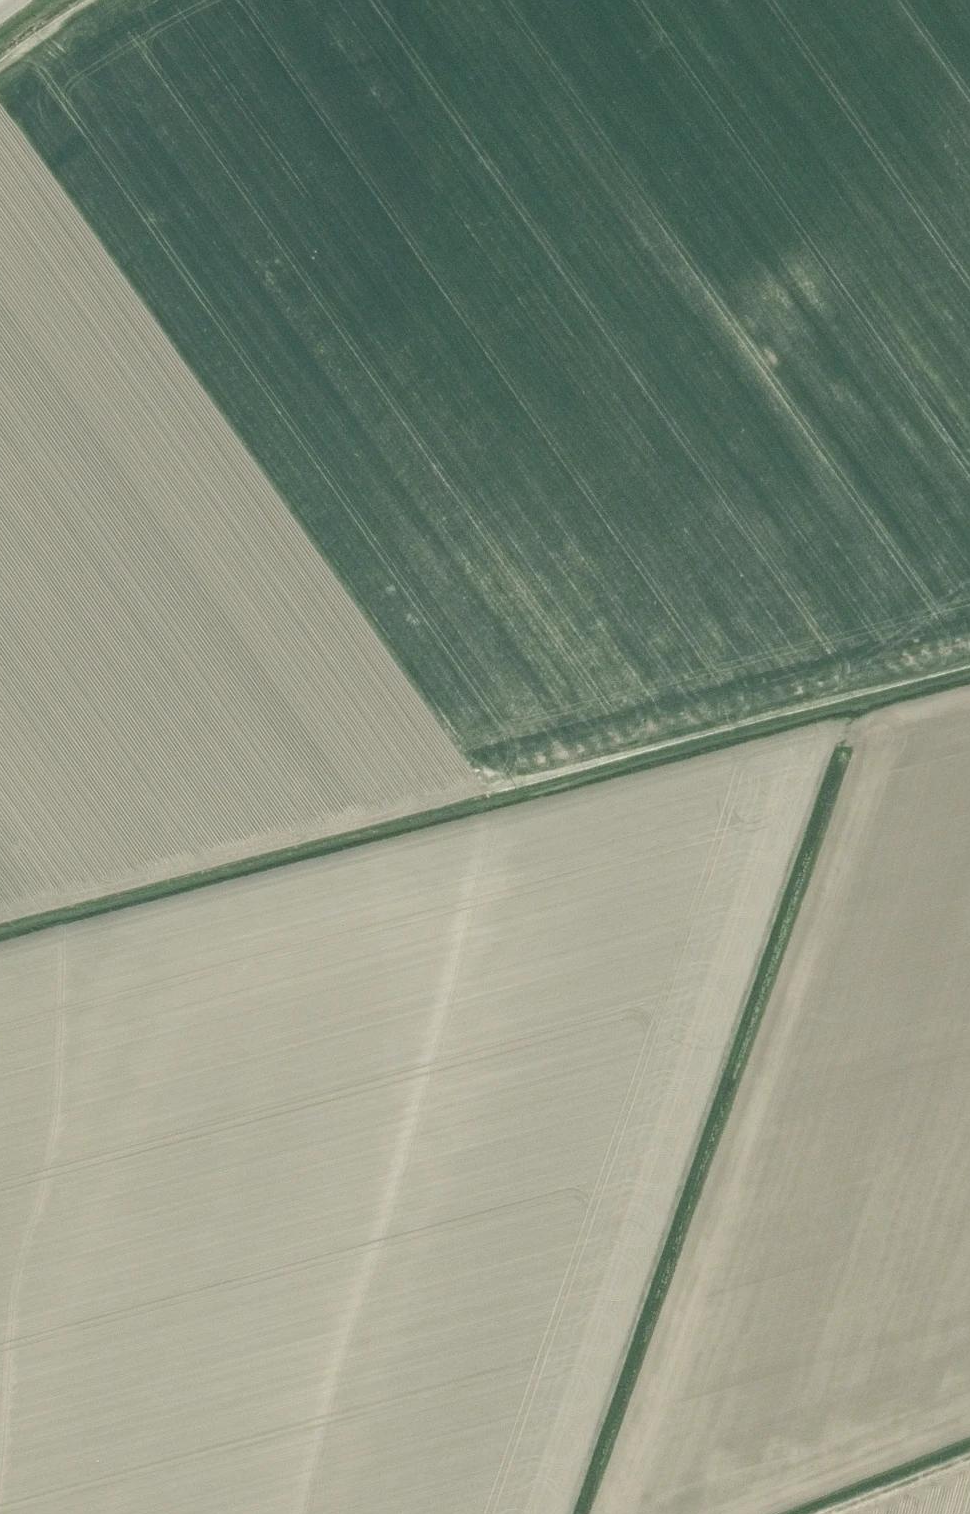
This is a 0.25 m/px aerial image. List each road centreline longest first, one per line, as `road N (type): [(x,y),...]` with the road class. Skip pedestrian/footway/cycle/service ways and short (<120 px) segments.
road 1 (track): [(826,1513),(969,1457)]

